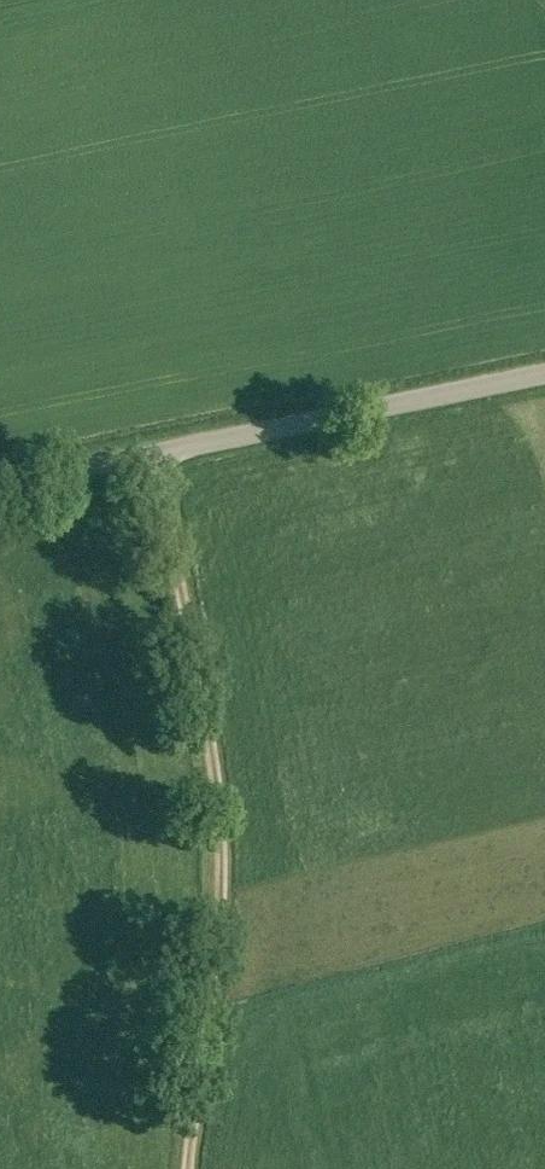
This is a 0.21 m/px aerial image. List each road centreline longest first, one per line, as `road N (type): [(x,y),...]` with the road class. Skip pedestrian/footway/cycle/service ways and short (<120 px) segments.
road 1 (track): [(153,451),(213,767),(219,877),(187,1168)]
road 2 (unclassified): [(0,483),(544,370)]

